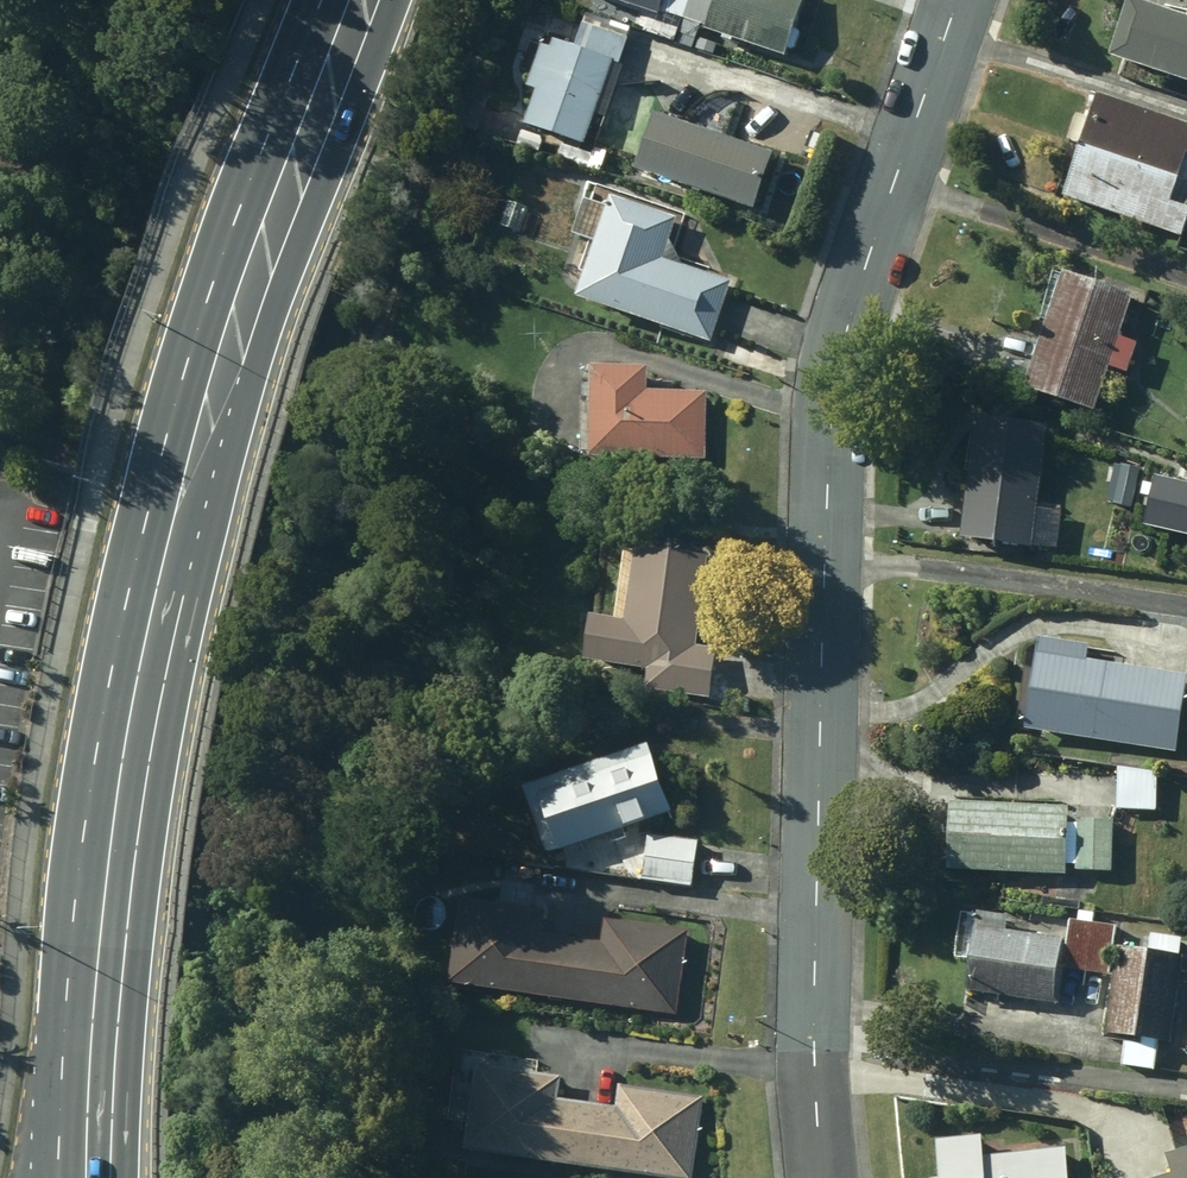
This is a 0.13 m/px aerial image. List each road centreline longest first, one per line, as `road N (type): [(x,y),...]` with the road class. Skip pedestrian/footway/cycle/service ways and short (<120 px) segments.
road 1 (primary): [(365,0),(257,295),(139,722),(97,1177)]
road 2 (residential): [(962,0),(835,388),(814,828),(813,1056),(823,1177)]

